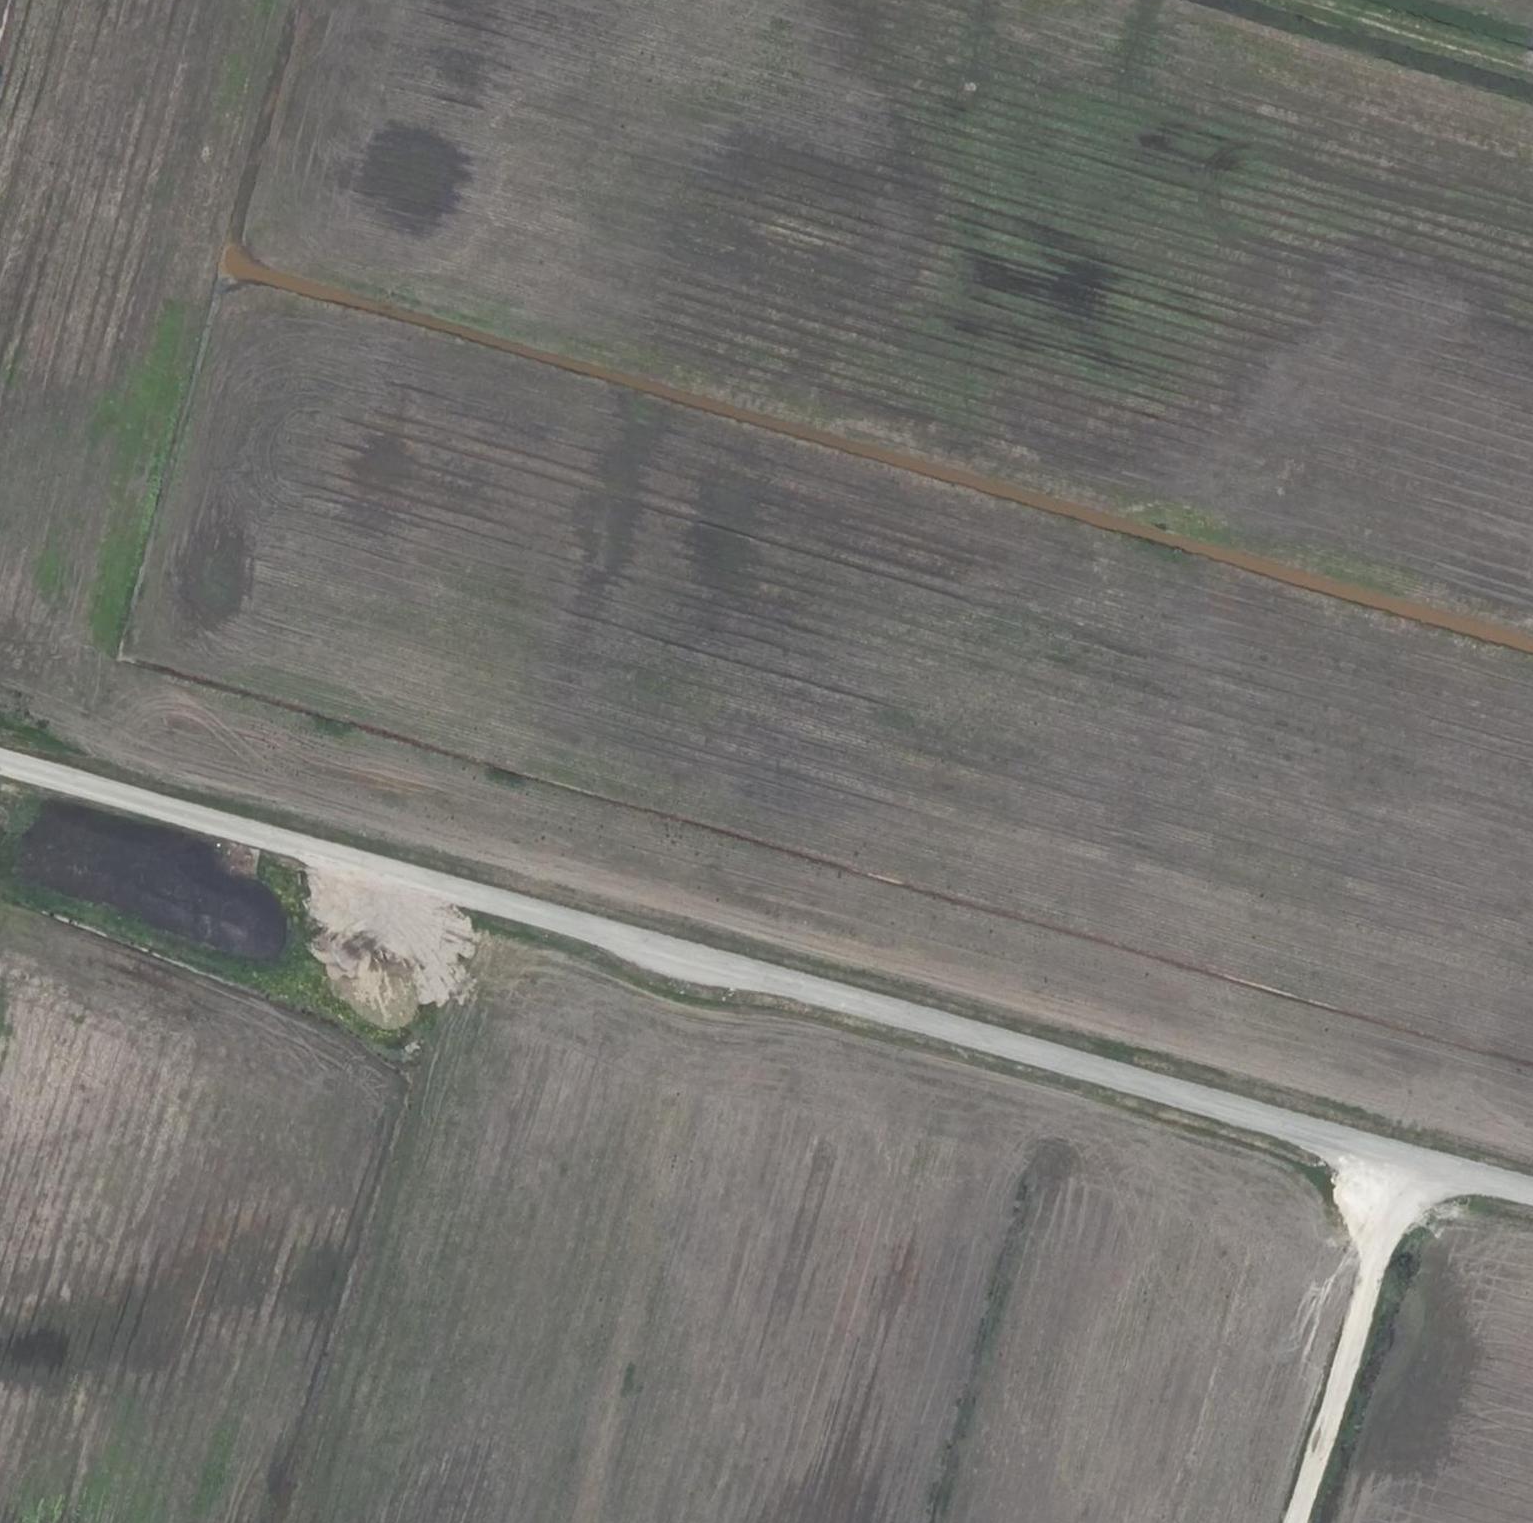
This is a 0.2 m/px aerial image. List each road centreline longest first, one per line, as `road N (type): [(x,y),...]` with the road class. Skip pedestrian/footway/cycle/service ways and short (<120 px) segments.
road 1 (track): [(1532,1196),(0,759)]
road 2 (track): [(1294,1522),(1409,1159)]
road 3 (track): [(1320,0),(1532,65)]

